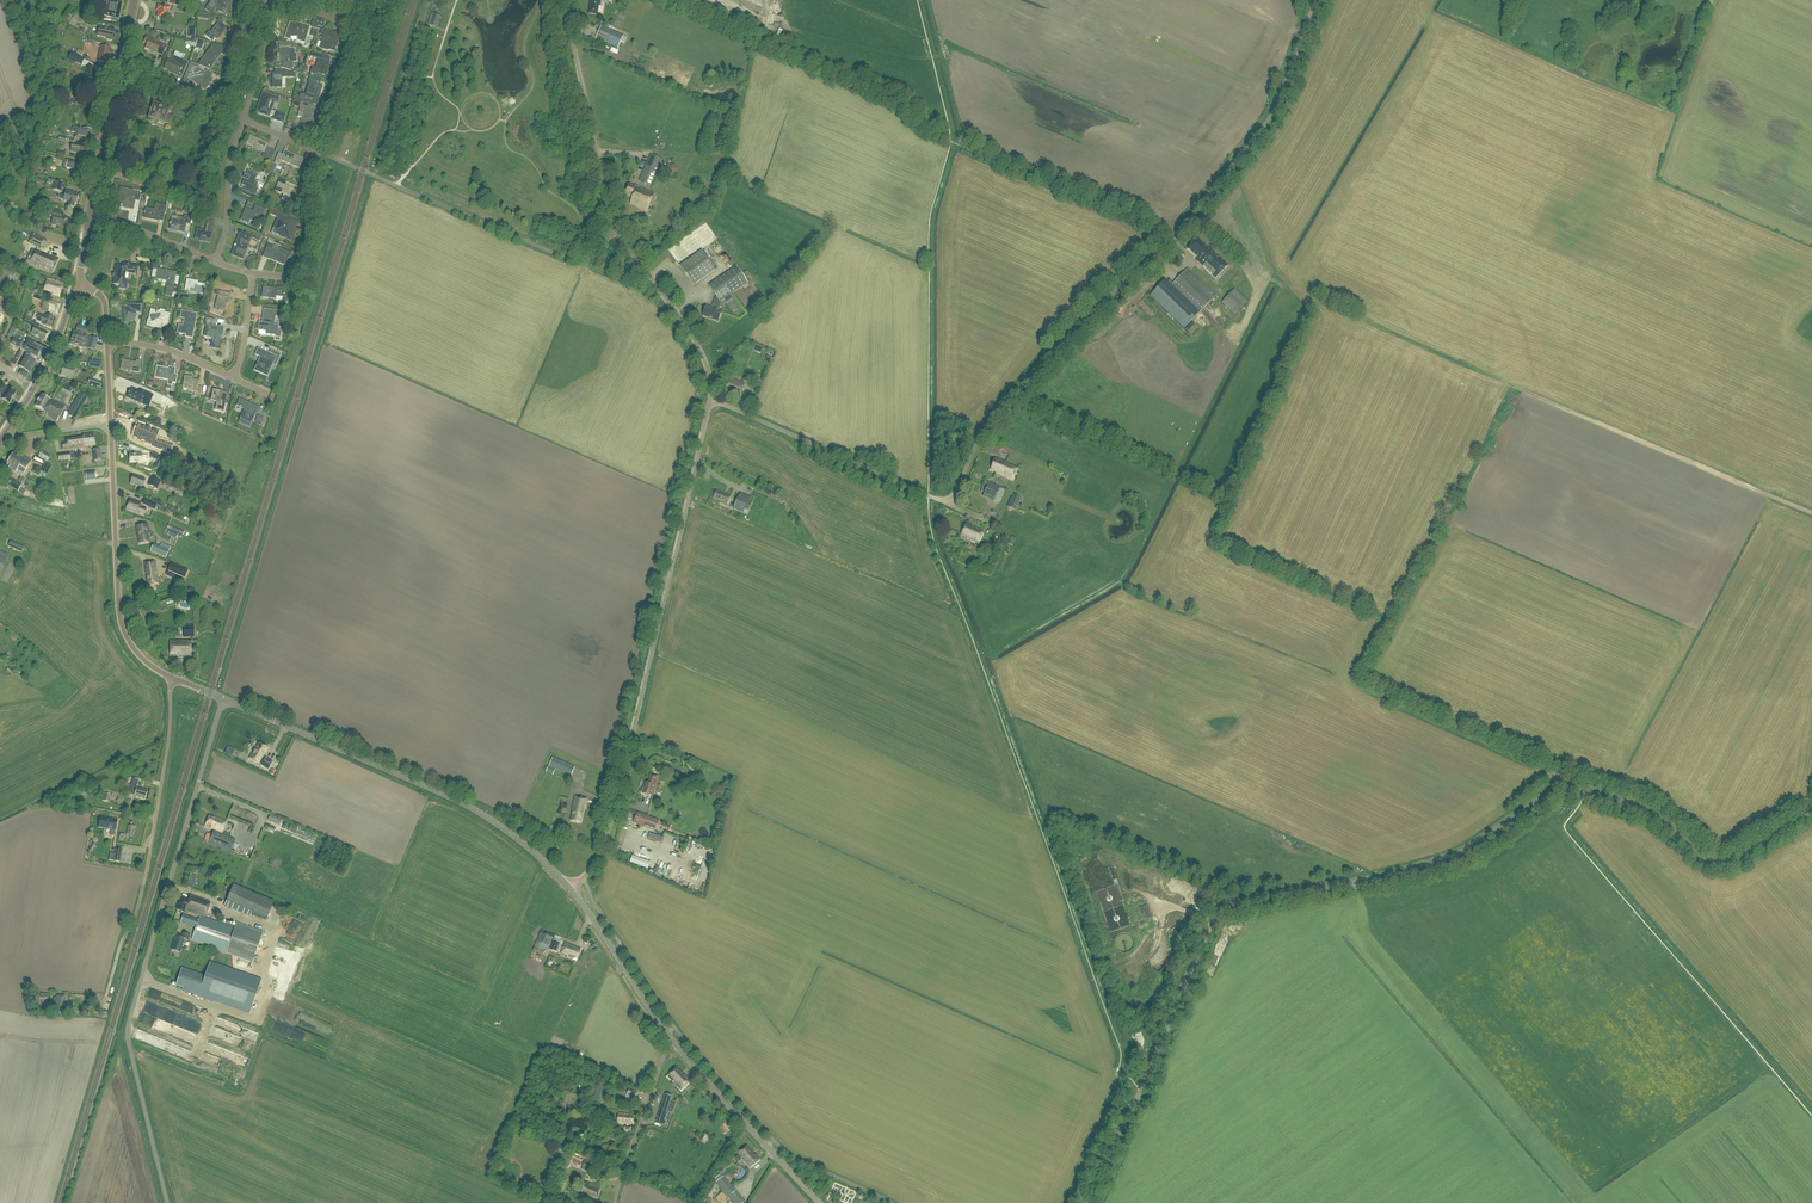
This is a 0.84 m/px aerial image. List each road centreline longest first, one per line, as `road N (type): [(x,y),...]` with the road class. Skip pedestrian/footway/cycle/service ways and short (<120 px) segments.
road 1 (unclassified): [(1088,1202),(1224,907),(1442,860),(1564,785),(1653,812),(1718,863),(1811,813)]
road 2 (unclassified): [(711,399),(941,501),(954,497),(978,439),(1009,400),(1184,226),(1272,115),(1315,0)]
road 3 (track): [(1811,516),(1335,307)]
road 4 (unclassified): [(167,1202),(128,1025),(223,700)]
road 5 (unclassified): [(573,891),(606,842),(711,399)]
road 6 (tertiary): [(573,891),(472,807),(223,700)]
road 7 (tertiary): [(819,1202),(671,1039),(573,891)]
road 8 (tertiary): [(171,677),(132,648),(118,607),(106,346)]
road 9 (unclassified): [(616,229),(597,254),(568,258),(316,151)]
road 10 (unclassified): [(616,229),(563,0)]
road 11 (unclassified): [(711,399),(696,344),(616,229)]
road 12 (residential): [(151,849),(171,677)]
road 13 (residential): [(253,273),(285,276),(297,265),(316,151)]
road 14 (track): [(107,996),(151,849)]
road 15 (secondary): [(90,214),(120,64)]
road 16 (residential): [(215,262),(243,119)]
road 17 (unclassified): [(316,151),(358,22)]
road 18 (residential): [(90,214),(215,262)]
road 19 (residential): [(234,377),(163,348),(106,346)]

